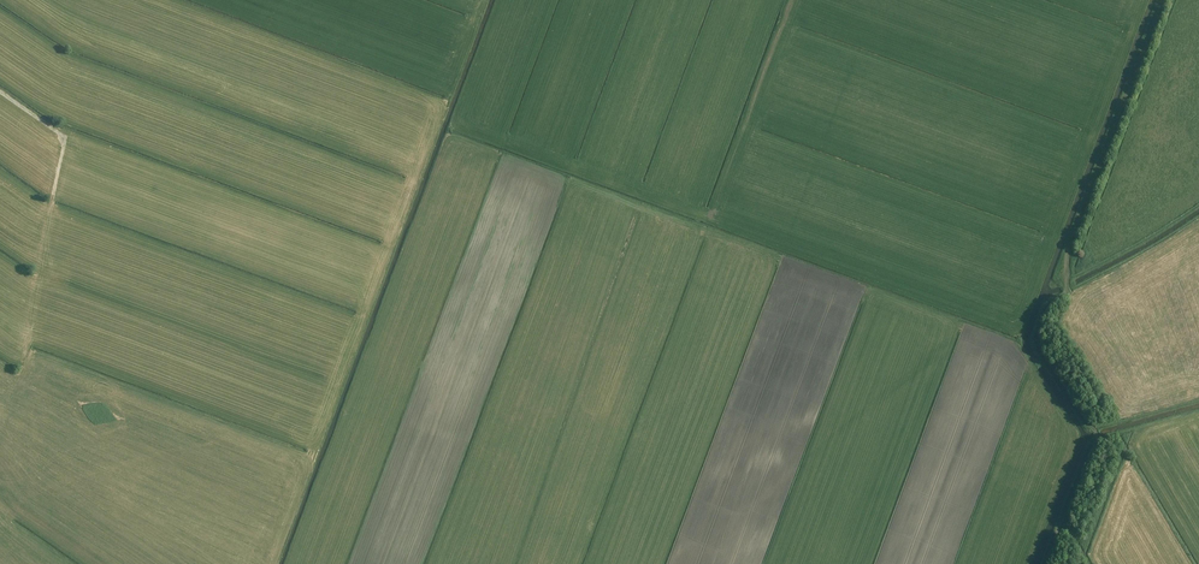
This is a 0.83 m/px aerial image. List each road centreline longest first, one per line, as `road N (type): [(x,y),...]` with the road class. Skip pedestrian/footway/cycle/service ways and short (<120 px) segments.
road 1 (track): [(1068,280),(1076,225),(1164,0)]

